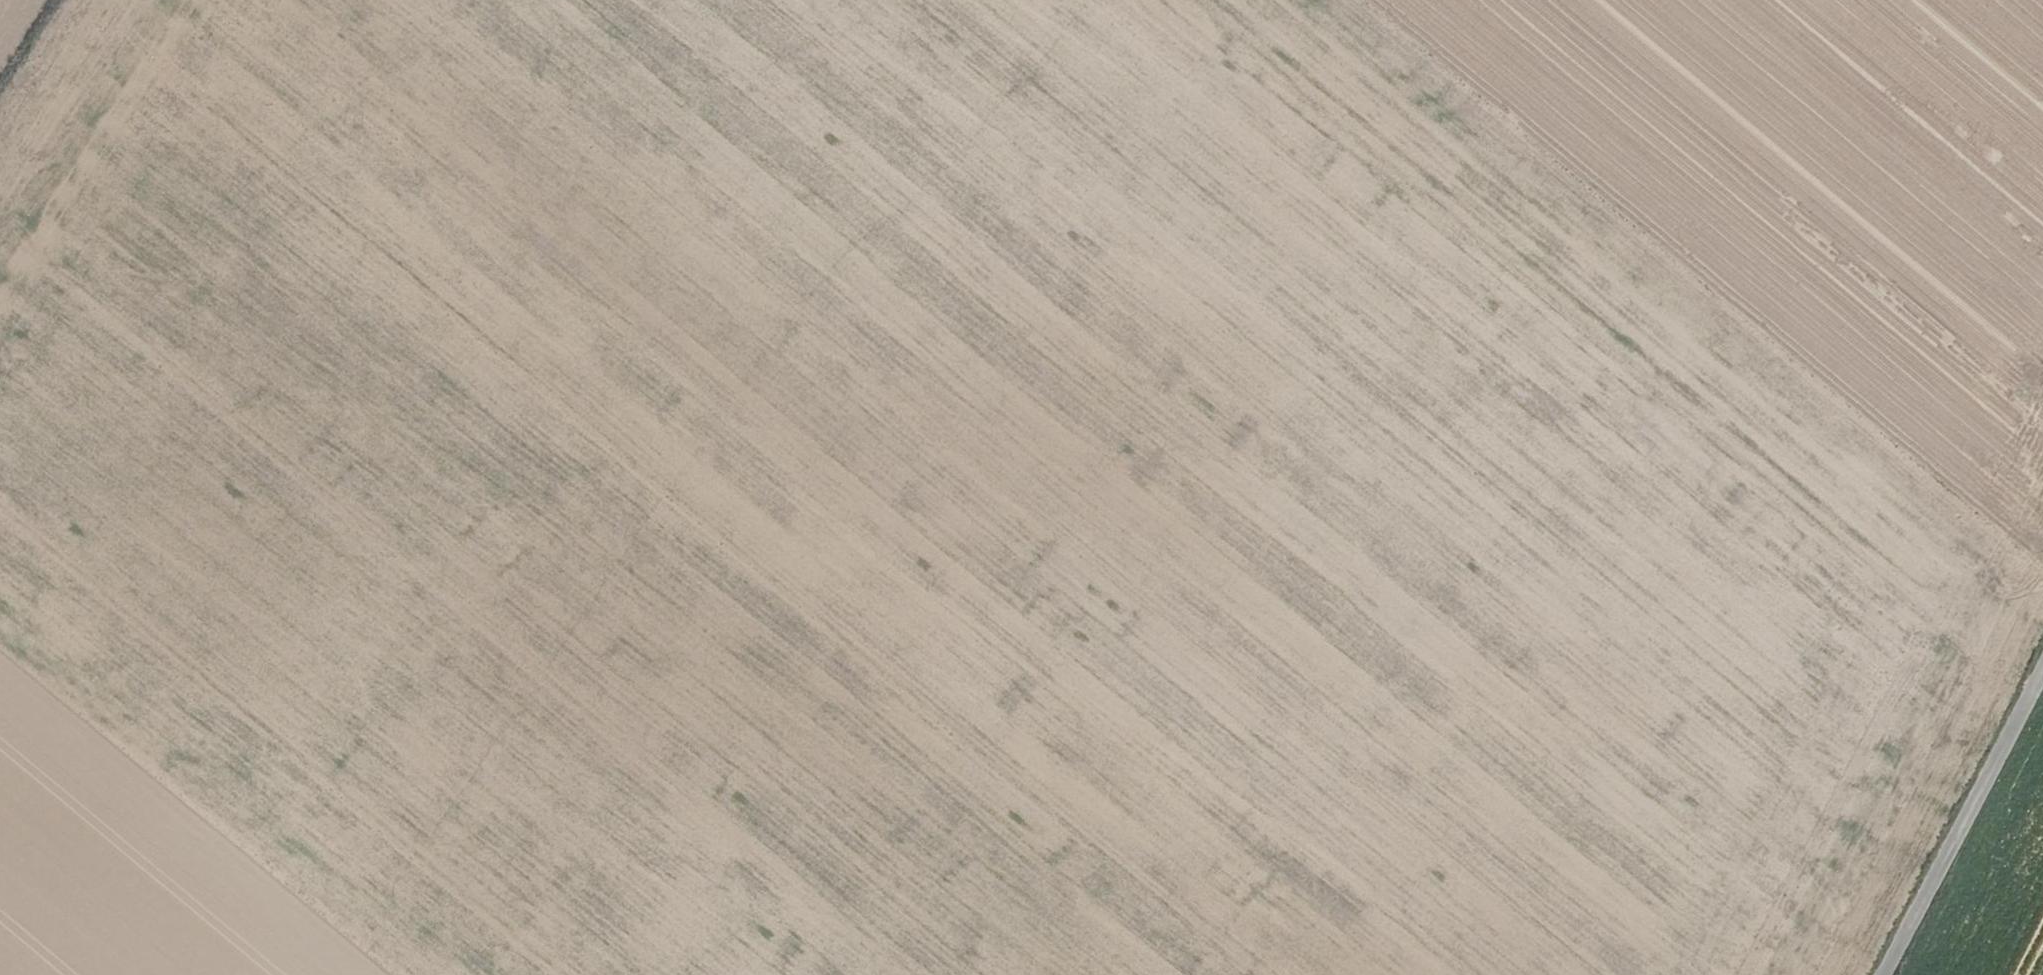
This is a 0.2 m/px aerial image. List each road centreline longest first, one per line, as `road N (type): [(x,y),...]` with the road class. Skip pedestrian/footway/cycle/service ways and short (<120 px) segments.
road 1 (unclassified): [(1883,974),(2042,671)]
road 2 (track): [(80,0),(0,121)]

